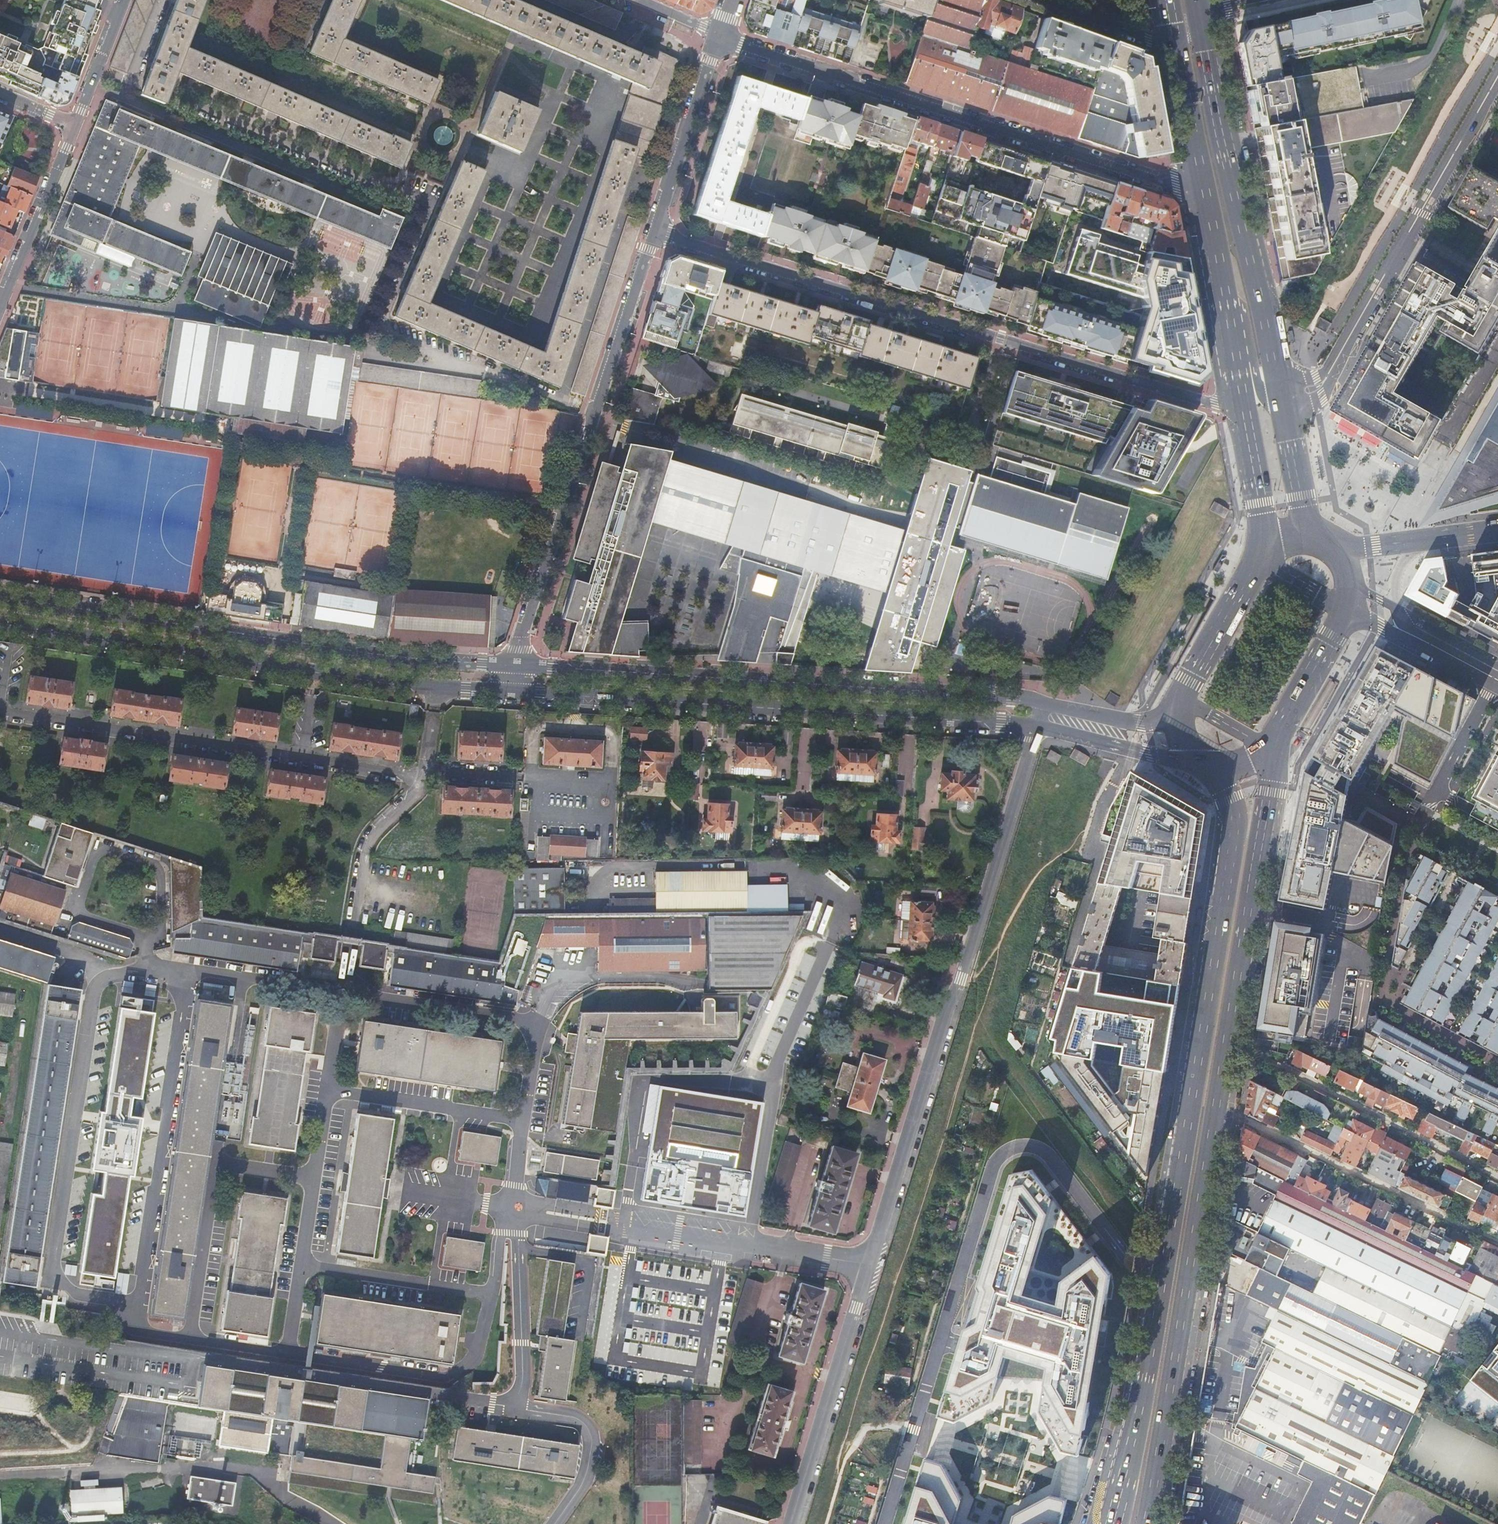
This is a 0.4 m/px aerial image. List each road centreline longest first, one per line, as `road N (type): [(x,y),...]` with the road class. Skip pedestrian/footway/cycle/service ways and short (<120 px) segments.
road 1 (residential): [(792,1523),(1038,726)]
road 2 (primary): [(1218,770),(1231,799),(1232,839),(1145,1379),(1112,1523)]
road 3 (residential): [(1245,413),(653,232)]
road 4 (secondary): [(1043,703),(515,665)]
road 5 (secondary): [(510,692),(1038,726)]
road 6 (secondary): [(515,665),(366,653),(0,596)]
road 7 (secondary): [(0,623),(396,684),(510,692)]
road 8 (residential): [(1206,187),(1174,184),(718,33)]
road 9 (residential): [(653,232),(515,665)]
road 10 (primary): [(1145,1523),(1217,1106)]
road 11 (residential): [(1279,397),(1324,382),(1497,76)]
road 12 (primary): [(1279,397),(1200,15)]
road 13 (residential): [(1497,1242),(1217,1106)]
road 14 (residential): [(1228,1040),(1497,1179)]
road 15 (primary): [(1228,1040),(1271,792),(1271,750)]
road 16 (residential): [(718,33),(653,232)]
road 17 (residential): [(0,306),(75,124)]
road 18 (primary): [(1254,562),(1175,711)]
road 19 (secondary): [(1349,608),(1497,681)]
road 20 (secondary): [(1038,726),(1197,761)]
road 21 (primary): [(1271,750),(1349,608)]
road 22 (secondary): [(1497,533),(1342,552)]
road 23 (primary): [(1179,42),(1206,187)]
road 24 (residential): [(1045,0),(1179,42)]
road 25 (primary): [(1308,533),(1279,397)]
road 26 (secondary): [(1175,711),(1140,723),(1043,703)]
road 27 (primary): [(1245,413),(1265,547)]
road 28 (unclassified): [(1226,296),(1245,312),(1261,391),(1279,397)]
road 29 (track): [(22,1009),(0,1126)]

